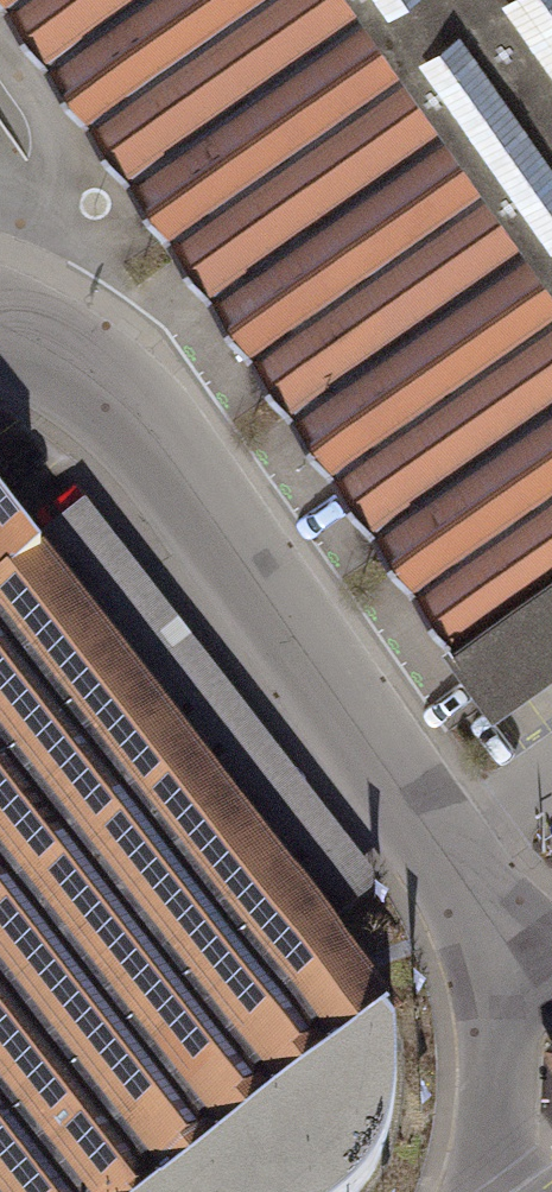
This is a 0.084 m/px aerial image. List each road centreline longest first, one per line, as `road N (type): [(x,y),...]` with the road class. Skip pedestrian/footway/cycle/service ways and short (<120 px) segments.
road 1 (unclassified): [(113,388),(500,945)]
road 2 (unclassified): [(500,945),(505,1191)]
road 3 (residential): [(0,326),(113,388)]

